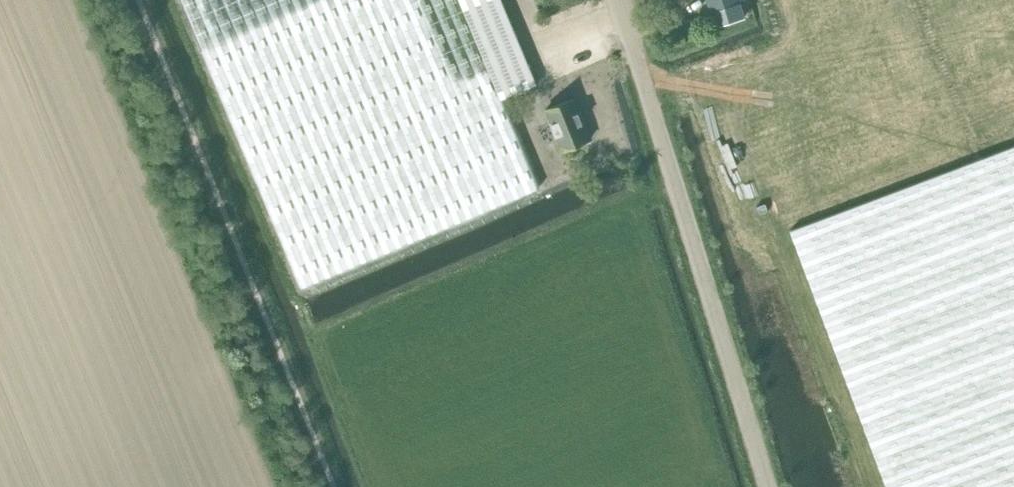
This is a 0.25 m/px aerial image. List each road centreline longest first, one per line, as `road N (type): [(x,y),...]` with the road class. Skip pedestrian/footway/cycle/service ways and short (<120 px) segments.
road 1 (unclassified): [(769,486),(617,0)]

